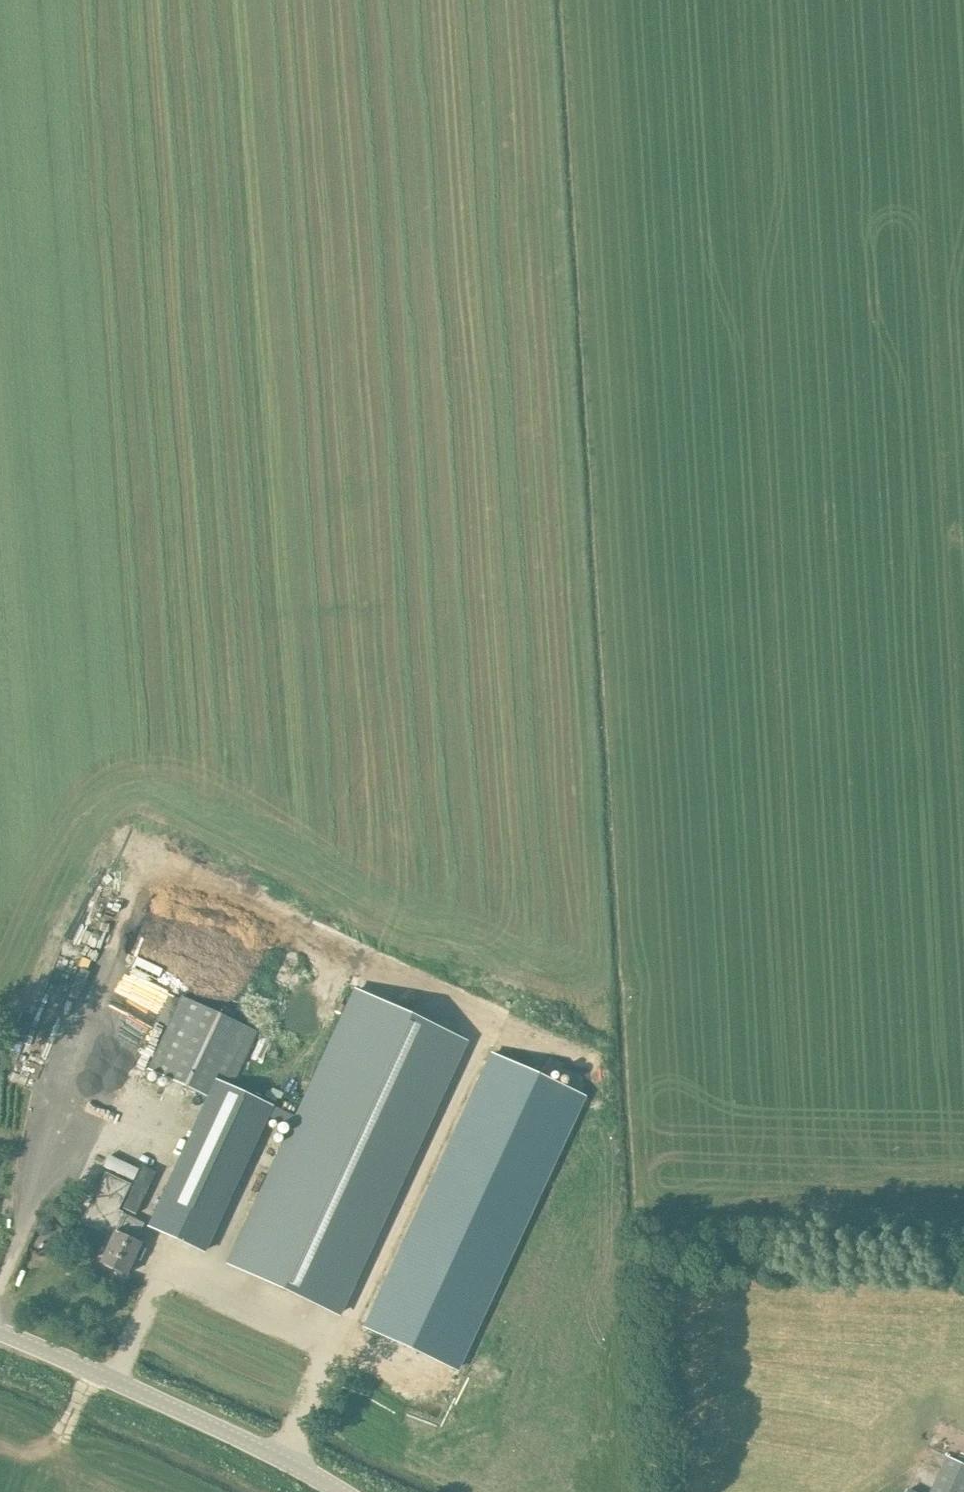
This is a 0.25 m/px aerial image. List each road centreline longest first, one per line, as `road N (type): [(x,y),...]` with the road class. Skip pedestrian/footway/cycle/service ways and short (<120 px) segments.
road 1 (unclassified): [(339,1491),(154,1391),(0,1332)]

